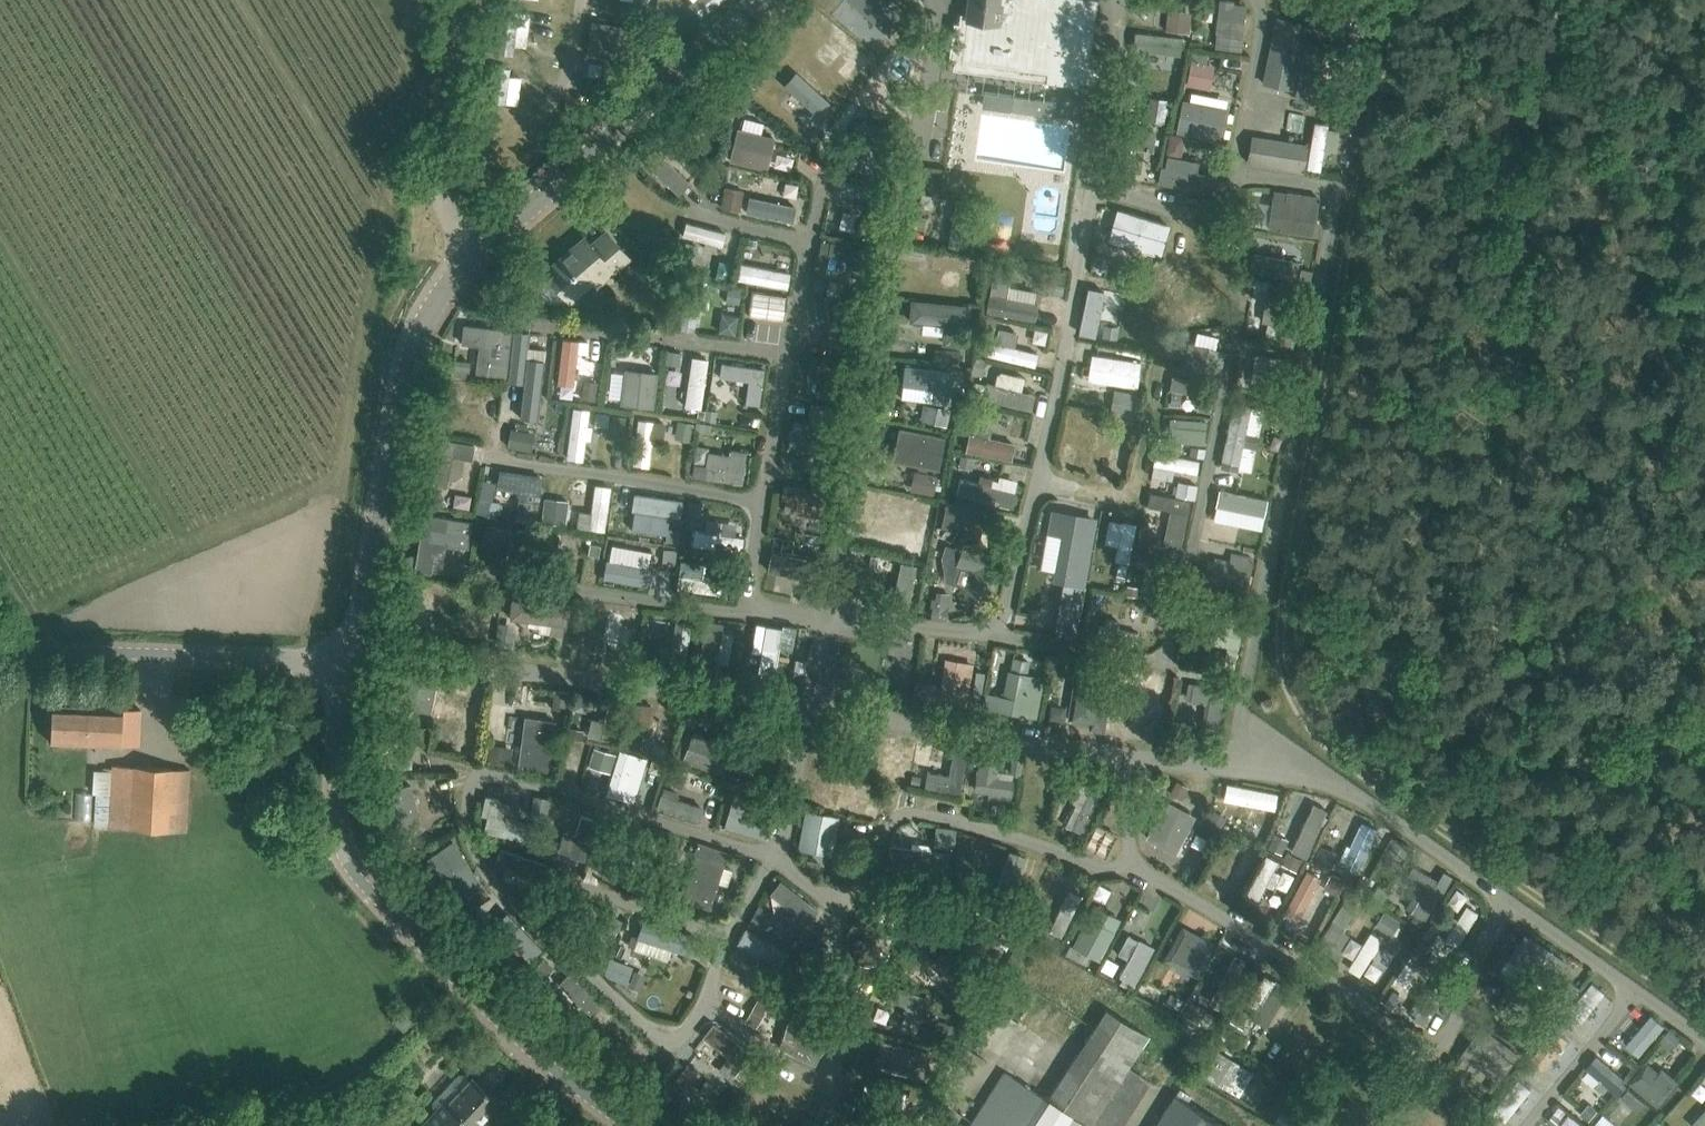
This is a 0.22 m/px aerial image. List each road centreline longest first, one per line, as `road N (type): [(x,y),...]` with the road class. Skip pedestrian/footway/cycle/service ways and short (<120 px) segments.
road 1 (track): [(1392,0),(1289,563),(1279,655),(1290,693),(1323,742),(1352,764),(1704,1014)]
road 2 (track): [(1234,768),(1336,206),(1330,190),(1235,178)]
road 3 (tertiary): [(630,1125),(480,1004),(353,870),(335,824),(351,660)]
road 4 (tertiary): [(351,660),(412,354),(475,254)]
road 5 (tertiary): [(475,254),(771,0)]
road 6 (tertiary): [(351,660),(0,650)]
road 7 (unclassified): [(469,0),(438,194),(475,254)]

